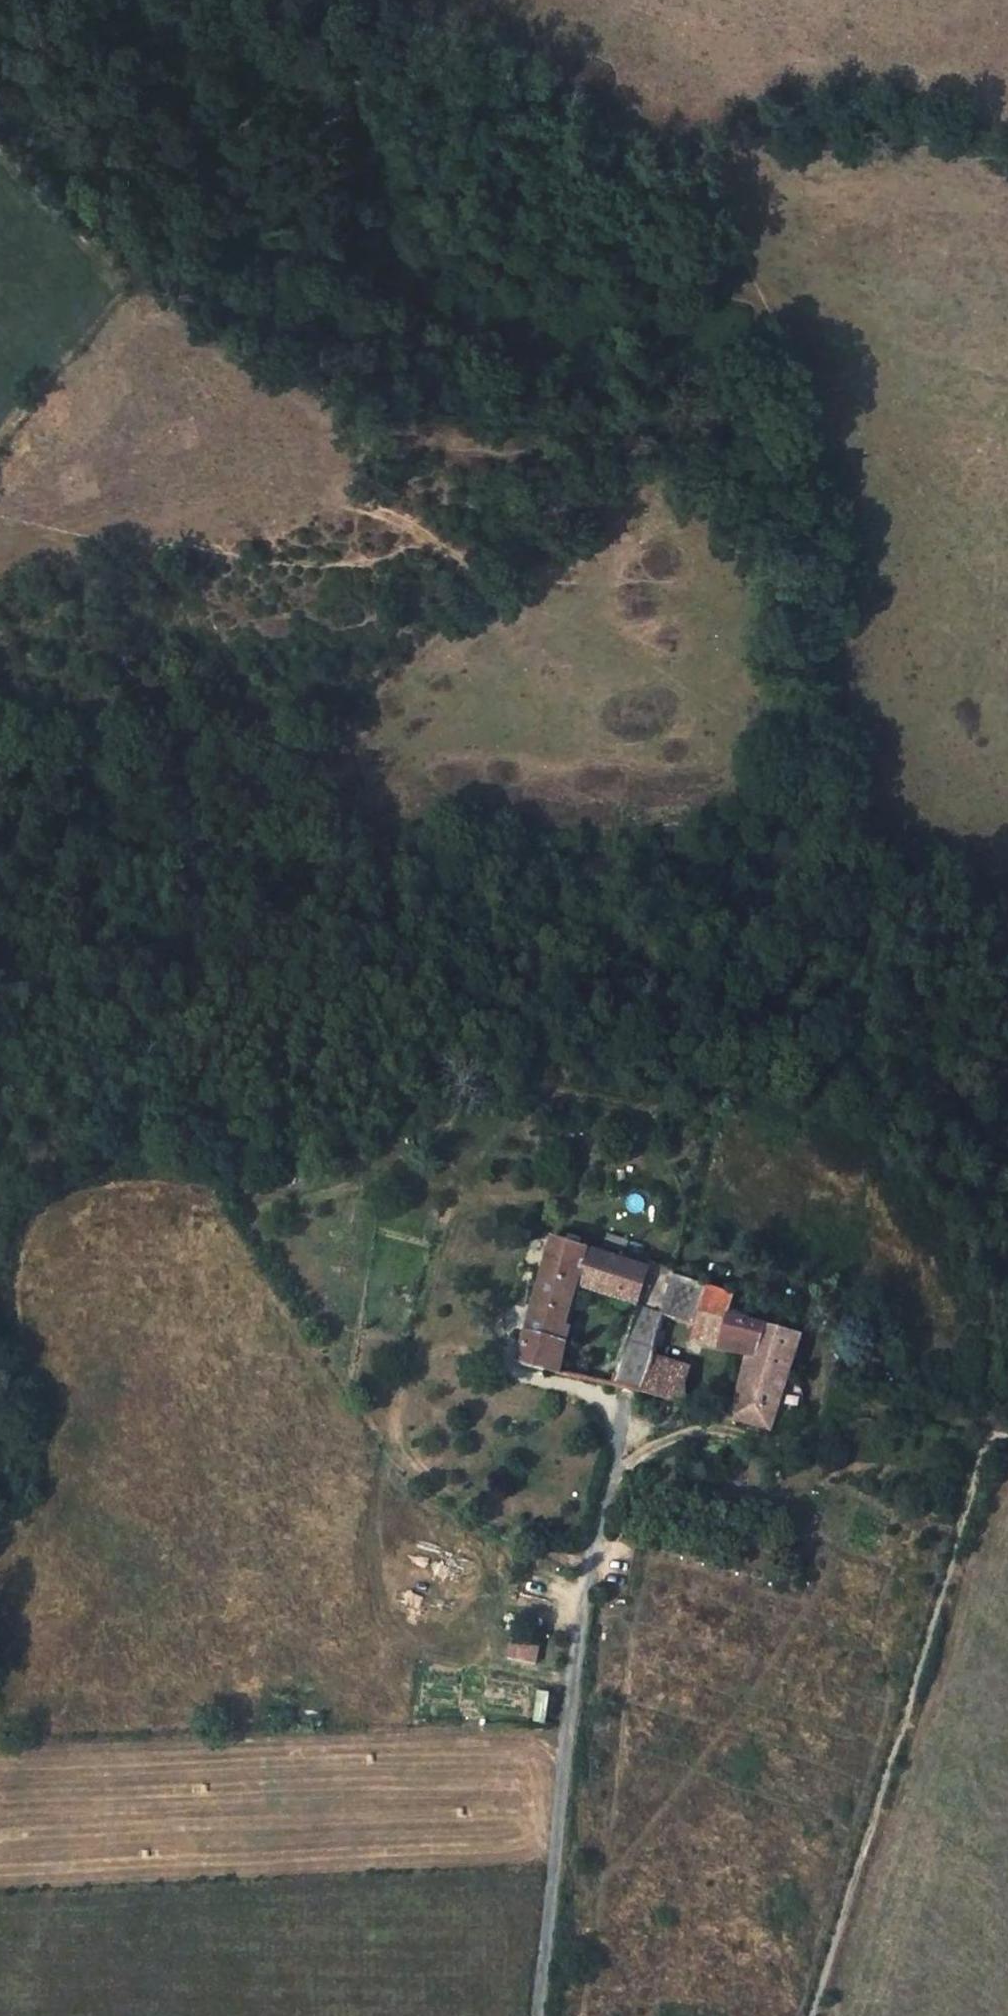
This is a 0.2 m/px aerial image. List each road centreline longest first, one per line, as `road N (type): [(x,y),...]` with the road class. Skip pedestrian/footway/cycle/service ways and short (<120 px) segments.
road 1 (unclassified): [(538,2015),(585,1584),(620,1408)]
road 2 (track): [(655,353),(669,228),(689,178),(742,147),(805,121),(893,116),(951,124),(1007,151)]

